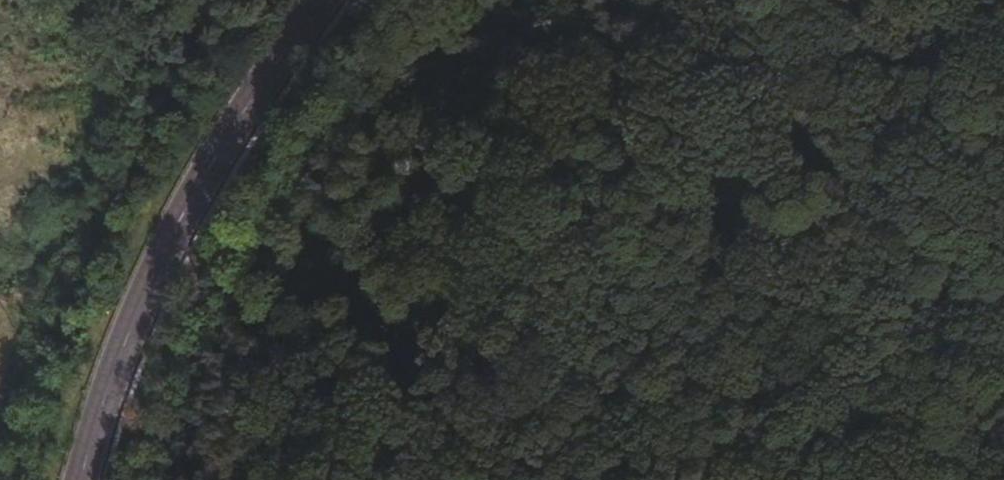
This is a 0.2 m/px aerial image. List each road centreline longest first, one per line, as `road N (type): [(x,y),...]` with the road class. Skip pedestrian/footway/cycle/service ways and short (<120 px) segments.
road 1 (secondary): [(81,479),(167,242),(201,178),(327,0)]

